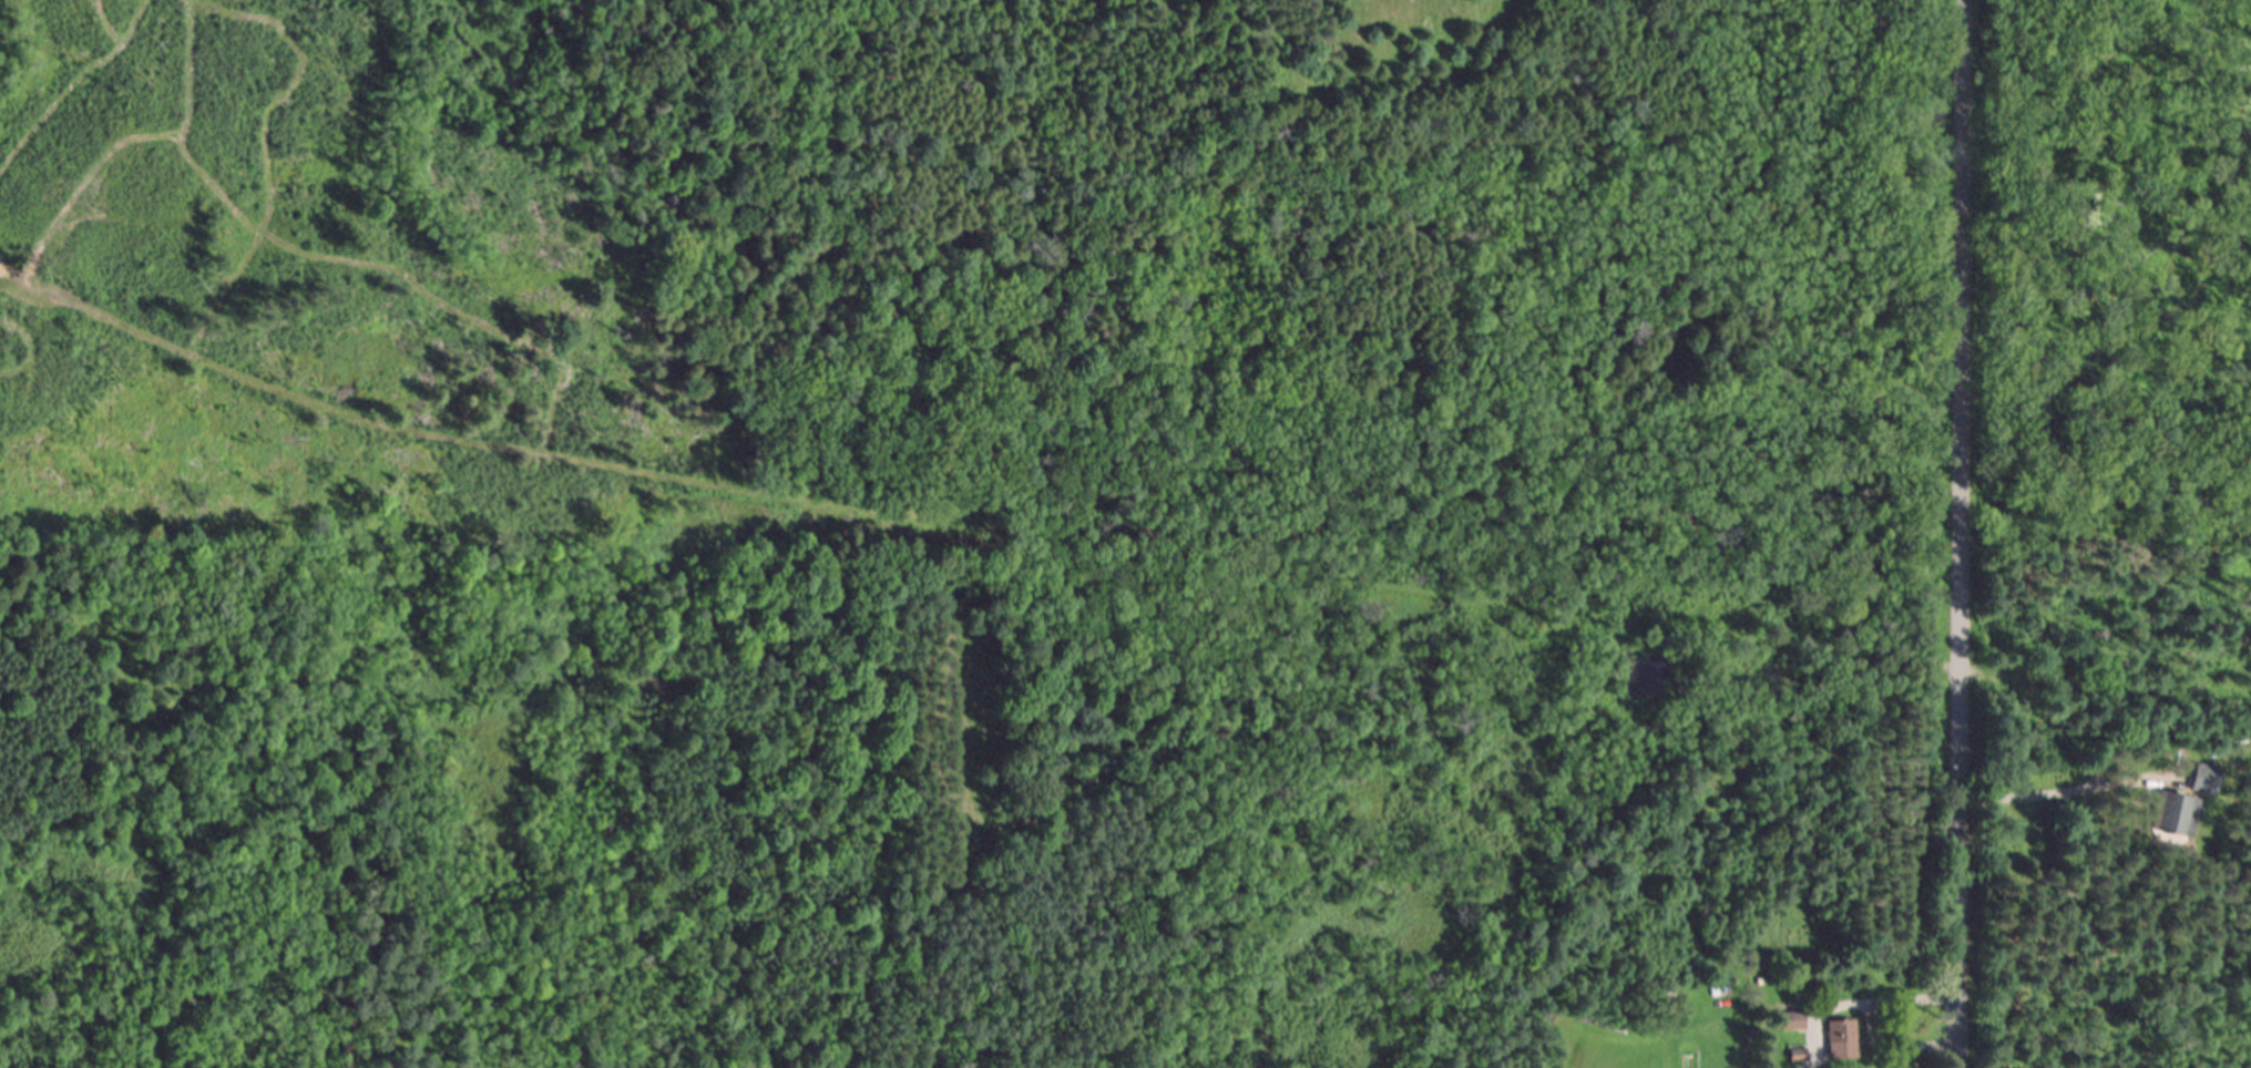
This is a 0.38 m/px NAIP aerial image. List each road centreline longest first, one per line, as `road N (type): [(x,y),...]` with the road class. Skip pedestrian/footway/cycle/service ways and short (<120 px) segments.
road 1 (secondary): [(1964,1067),(1968,0)]

